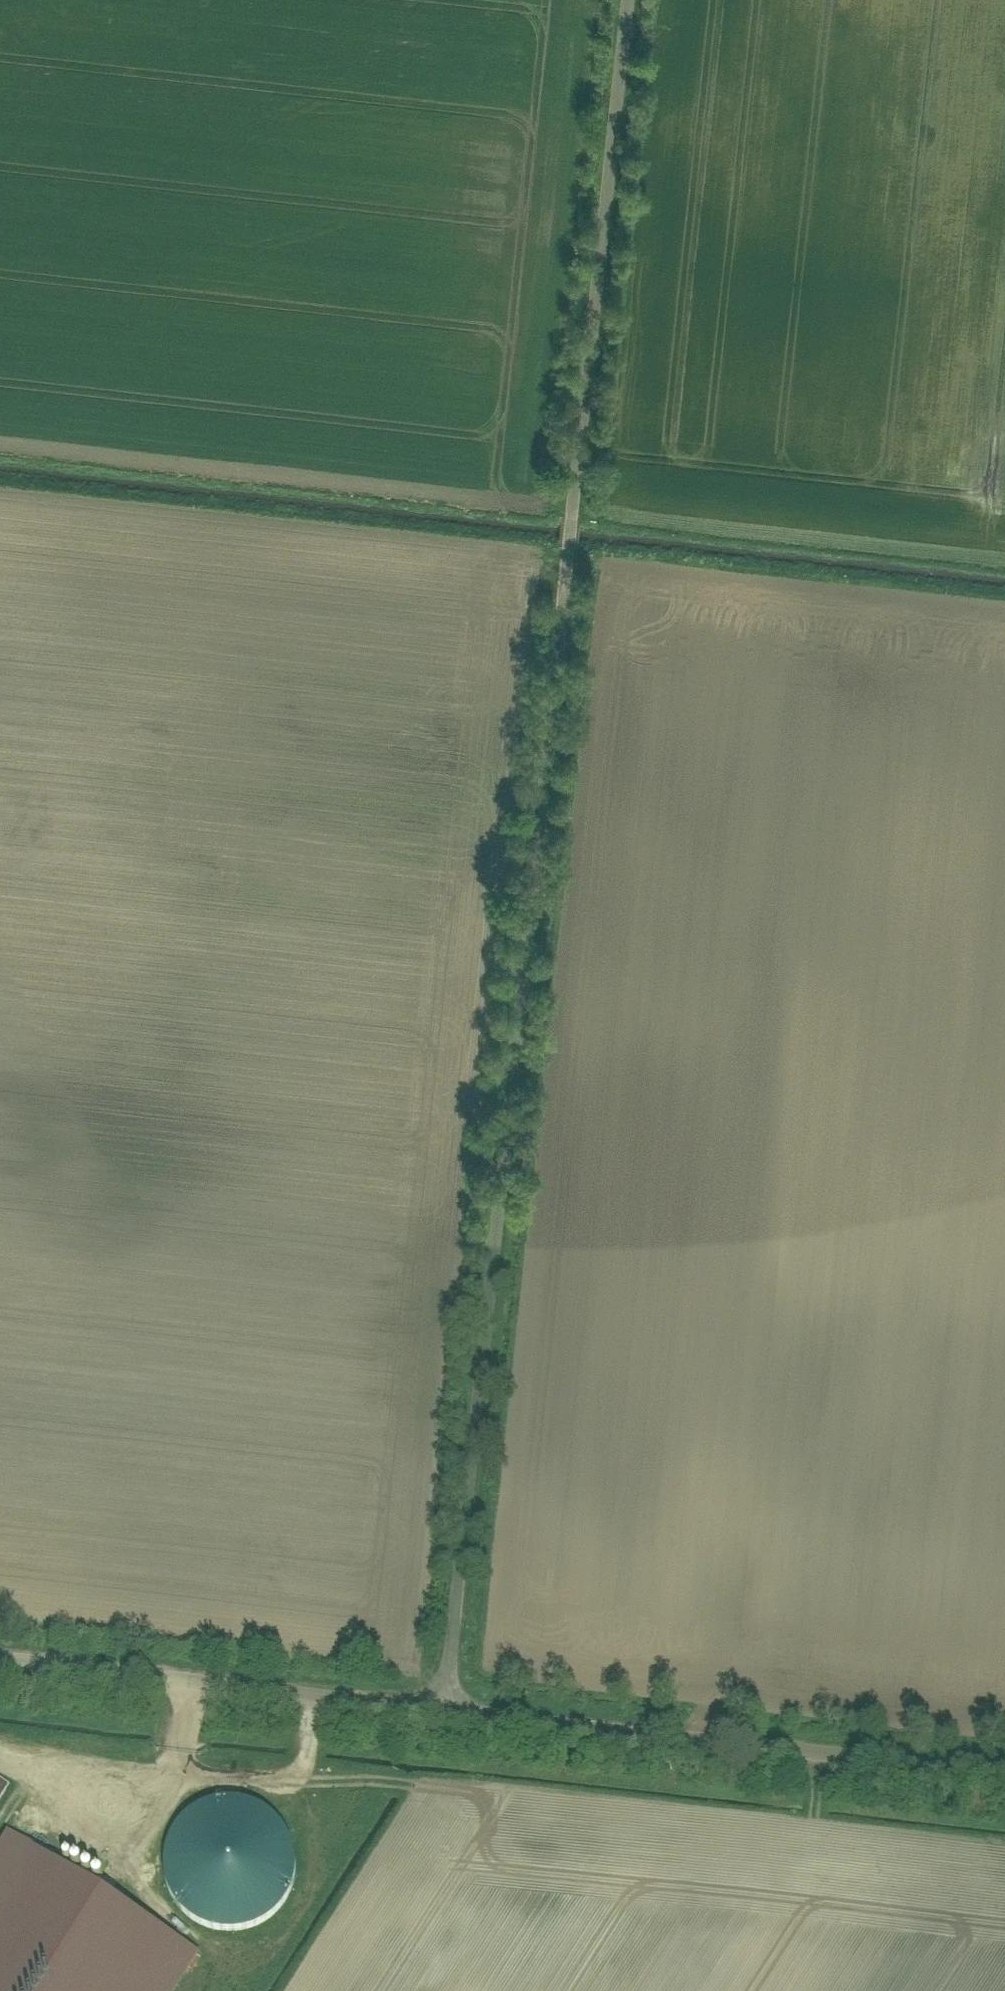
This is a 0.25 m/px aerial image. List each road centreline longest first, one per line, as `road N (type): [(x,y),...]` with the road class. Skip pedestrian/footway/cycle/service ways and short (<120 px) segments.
road 1 (track): [(631,0),(449,1724)]
road 2 (residential): [(0,1671),(1004,1786)]

